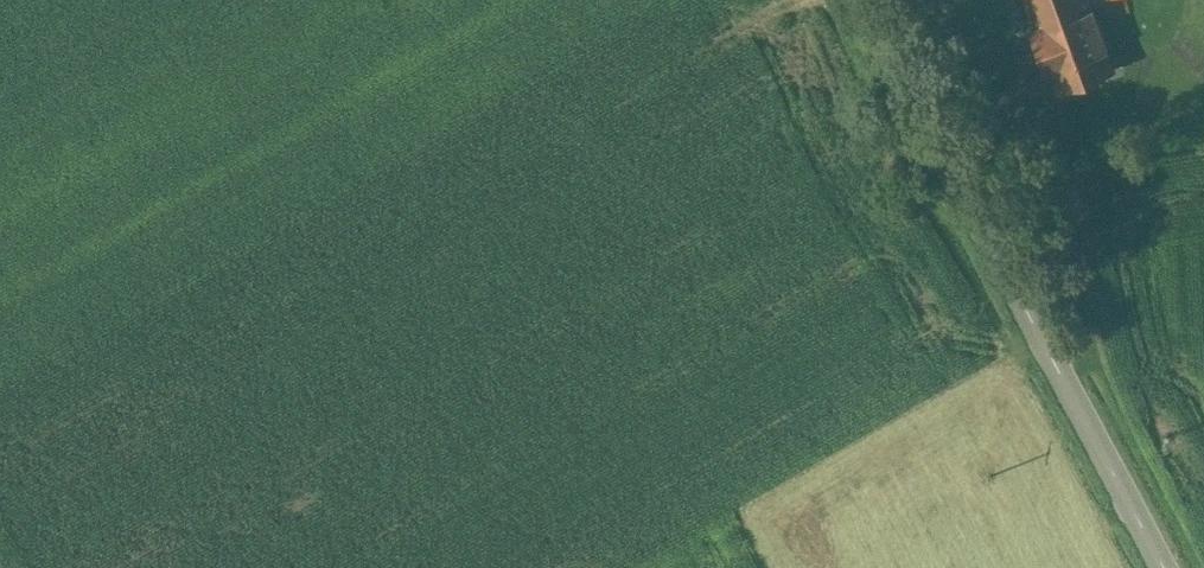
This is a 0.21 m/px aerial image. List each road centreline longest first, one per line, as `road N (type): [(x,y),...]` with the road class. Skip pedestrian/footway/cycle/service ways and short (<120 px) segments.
road 1 (tertiary): [(855,0),(1162,567)]

